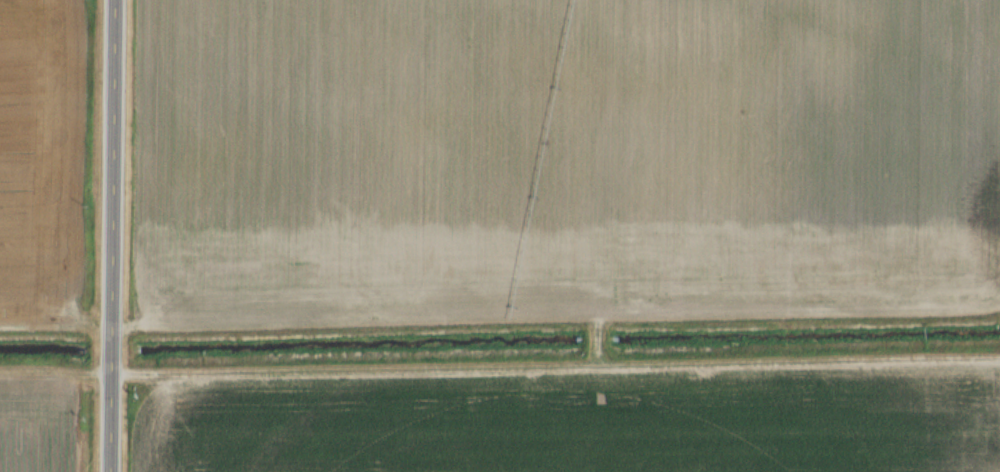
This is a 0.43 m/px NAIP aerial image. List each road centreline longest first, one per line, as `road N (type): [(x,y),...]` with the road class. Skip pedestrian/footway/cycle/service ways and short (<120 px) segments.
road 1 (tertiary): [(110,471),(114,0)]

